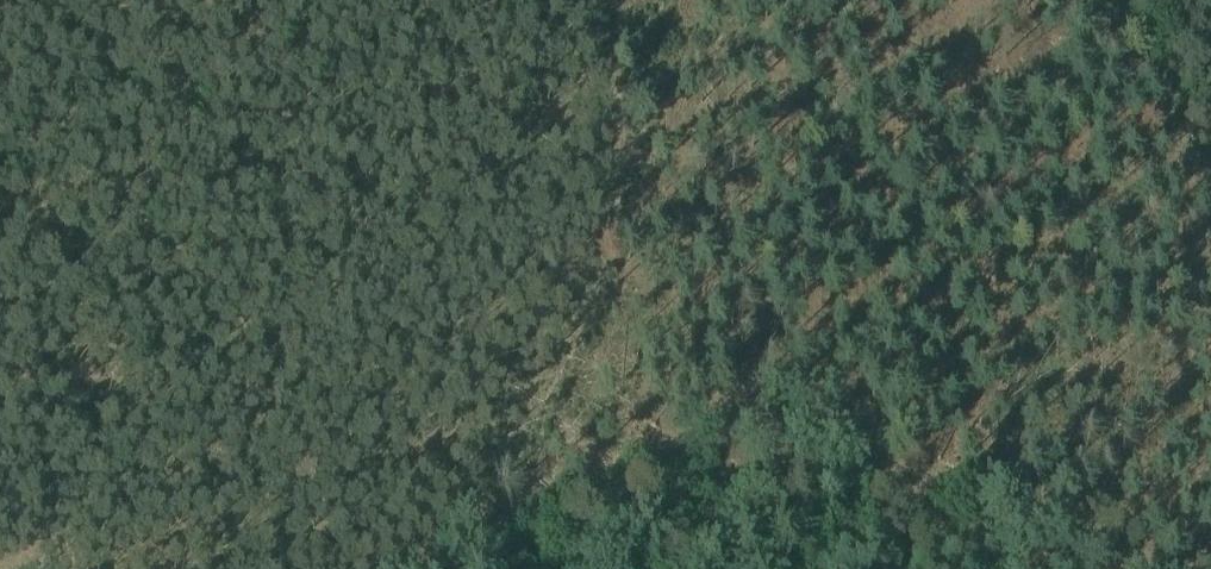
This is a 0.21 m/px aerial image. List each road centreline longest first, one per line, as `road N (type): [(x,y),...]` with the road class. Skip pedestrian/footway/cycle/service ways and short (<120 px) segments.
road 1 (track): [(1122,0),(1210,160)]

